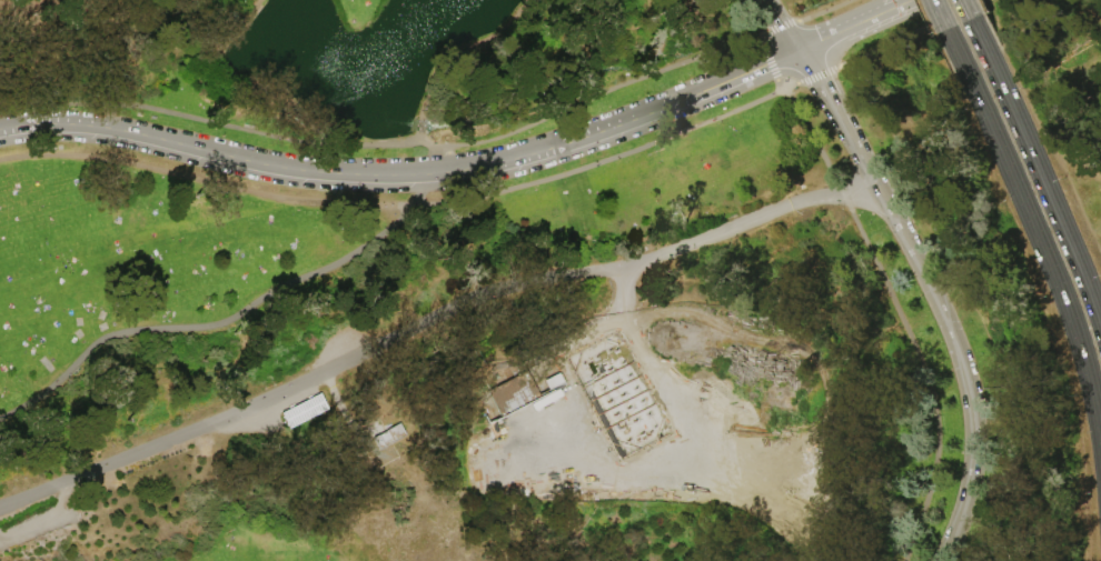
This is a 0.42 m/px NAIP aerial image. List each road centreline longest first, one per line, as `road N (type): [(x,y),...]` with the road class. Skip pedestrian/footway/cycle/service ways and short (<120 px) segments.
road 1 (trunk): [(949,28),(1060,287),(1100,438)]
road 2 (tertiary): [(0,131),(92,128),(301,171),(427,173)]
road 3 (tertiary): [(427,173),(563,146),(799,50)]
road 4 (residential): [(880,193),(946,324),(968,387),(970,478),(941,560)]
road 5 (trunk): [(1044,184),(972,18)]
road 6 (residential): [(799,50),(880,193)]
road 7 (trunk): [(1100,323),(1044,184)]

